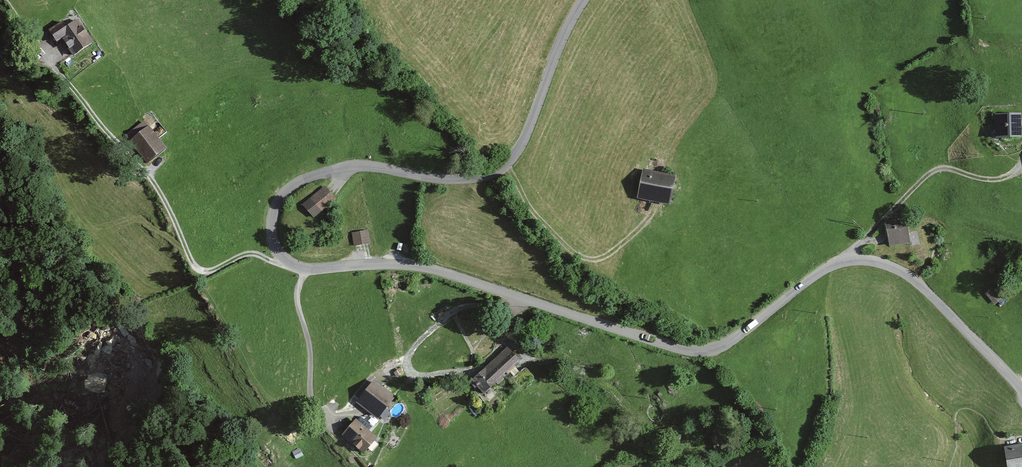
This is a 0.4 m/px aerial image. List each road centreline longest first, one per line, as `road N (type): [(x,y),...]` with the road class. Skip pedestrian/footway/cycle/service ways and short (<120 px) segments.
road 1 (tertiary): [(1021,393),(929,292),(870,258),(828,267),(716,347),(683,349),(432,267),(304,267),(276,249),(276,207),(293,184),(324,168),(445,178),(508,159),(583,0)]
road 2 (track): [(63,74),(161,183),(209,274),(258,255),(304,267)]
road 3 (track): [(657,216),(628,250),(600,260),(576,253),(508,159)]
road 4 (track): [(1018,167),(983,179),(932,171),(845,259)]
road 5 (track): [(347,410),(326,410),(308,394),(312,362),(297,285),(304,267)]

